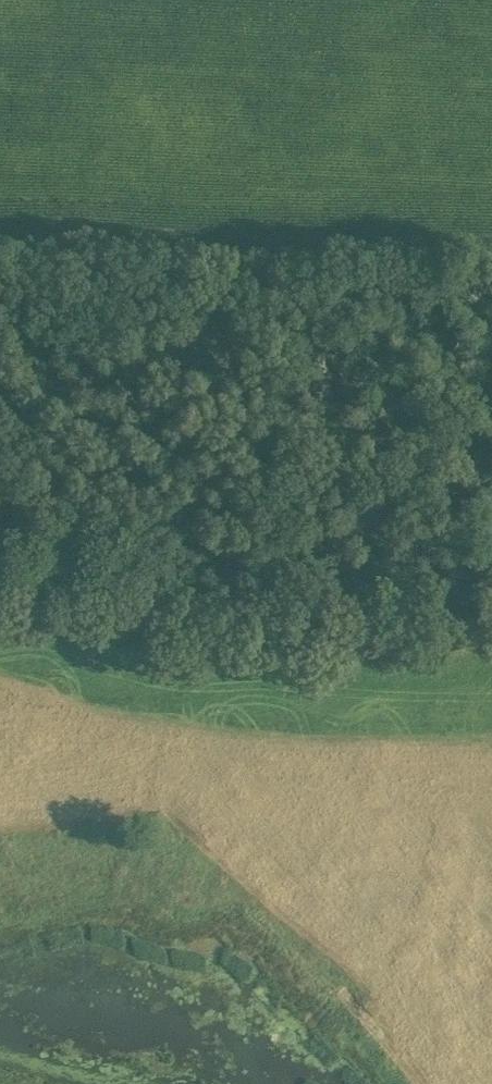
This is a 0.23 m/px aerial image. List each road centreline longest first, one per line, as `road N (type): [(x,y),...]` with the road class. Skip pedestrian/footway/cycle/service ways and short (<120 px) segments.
road 1 (track): [(0,564),(192,604),(491,606)]

